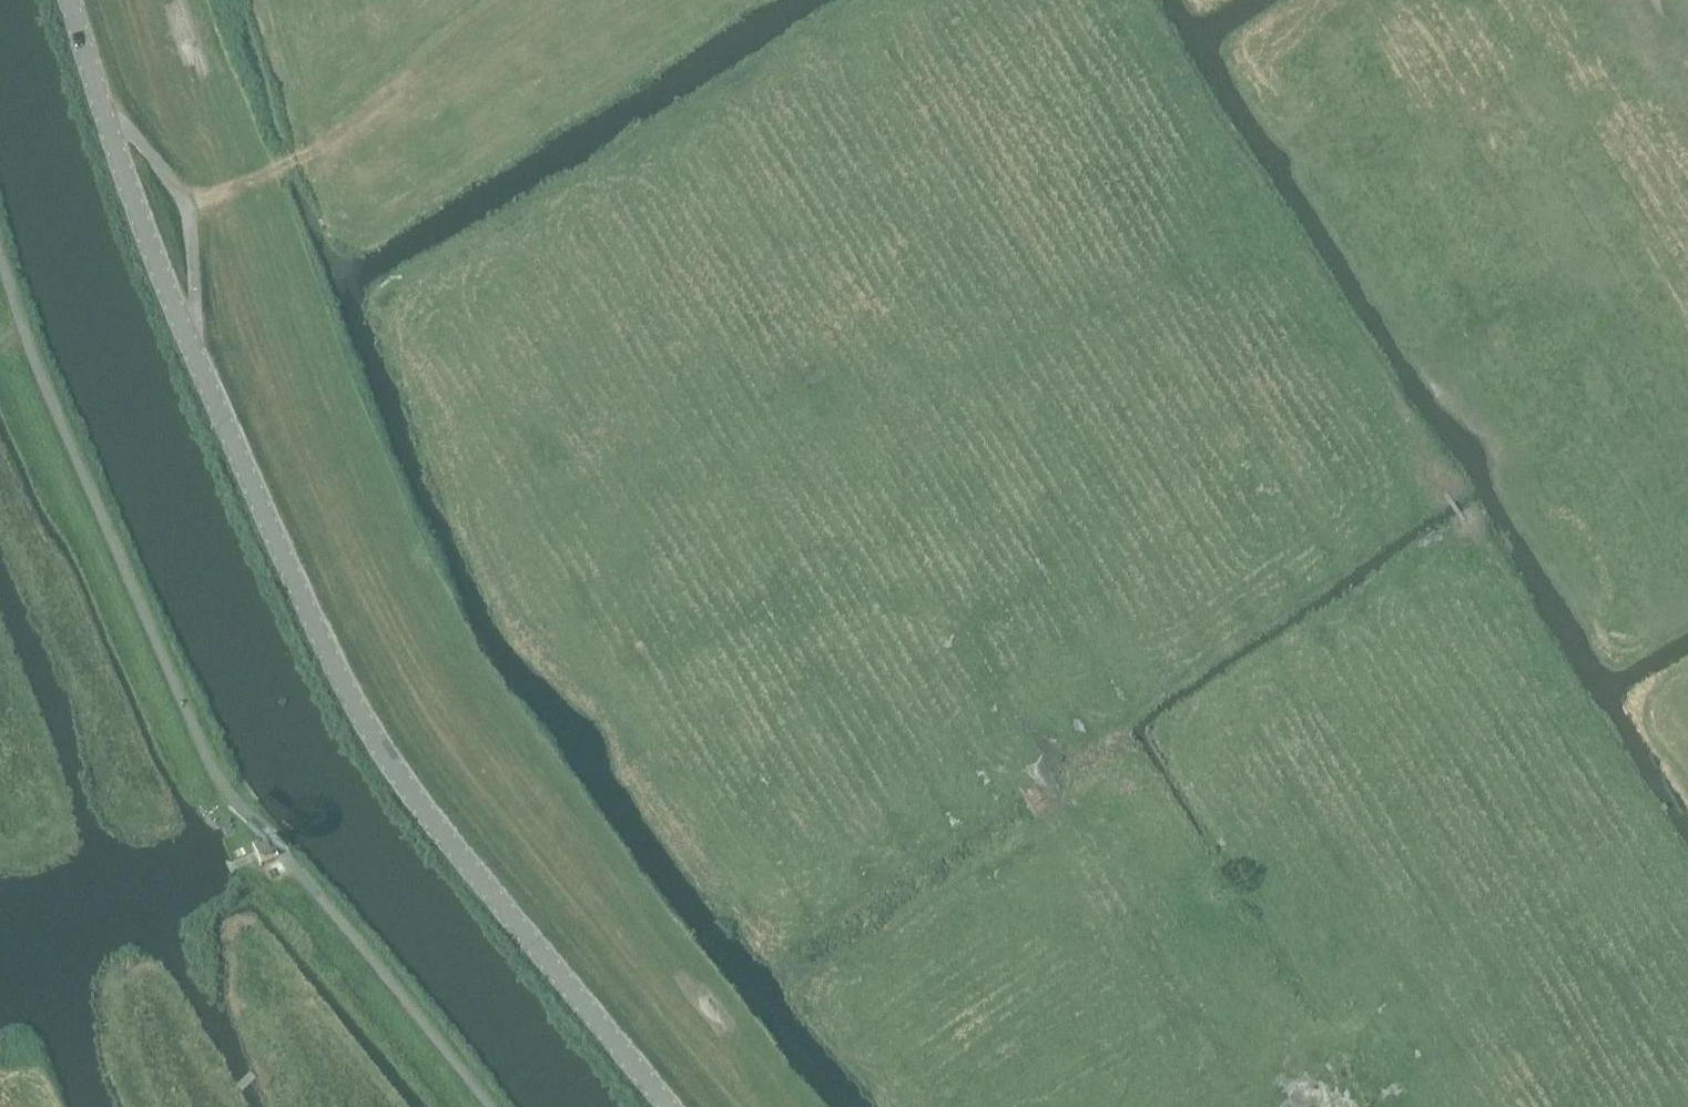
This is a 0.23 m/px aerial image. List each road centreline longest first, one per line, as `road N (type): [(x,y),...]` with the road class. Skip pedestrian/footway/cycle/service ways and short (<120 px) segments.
road 1 (unclassified): [(656,1106),(400,785),(343,688),(171,301),(70,0)]

